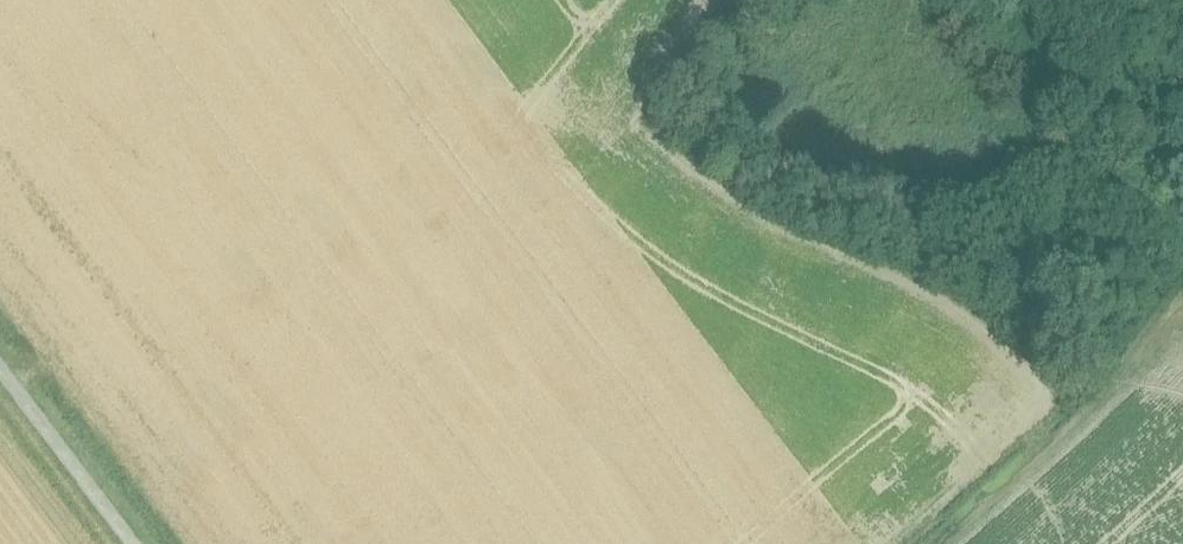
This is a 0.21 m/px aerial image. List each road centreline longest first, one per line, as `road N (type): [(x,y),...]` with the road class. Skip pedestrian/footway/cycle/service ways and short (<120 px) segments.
road 1 (track): [(0,370),(132,543)]

